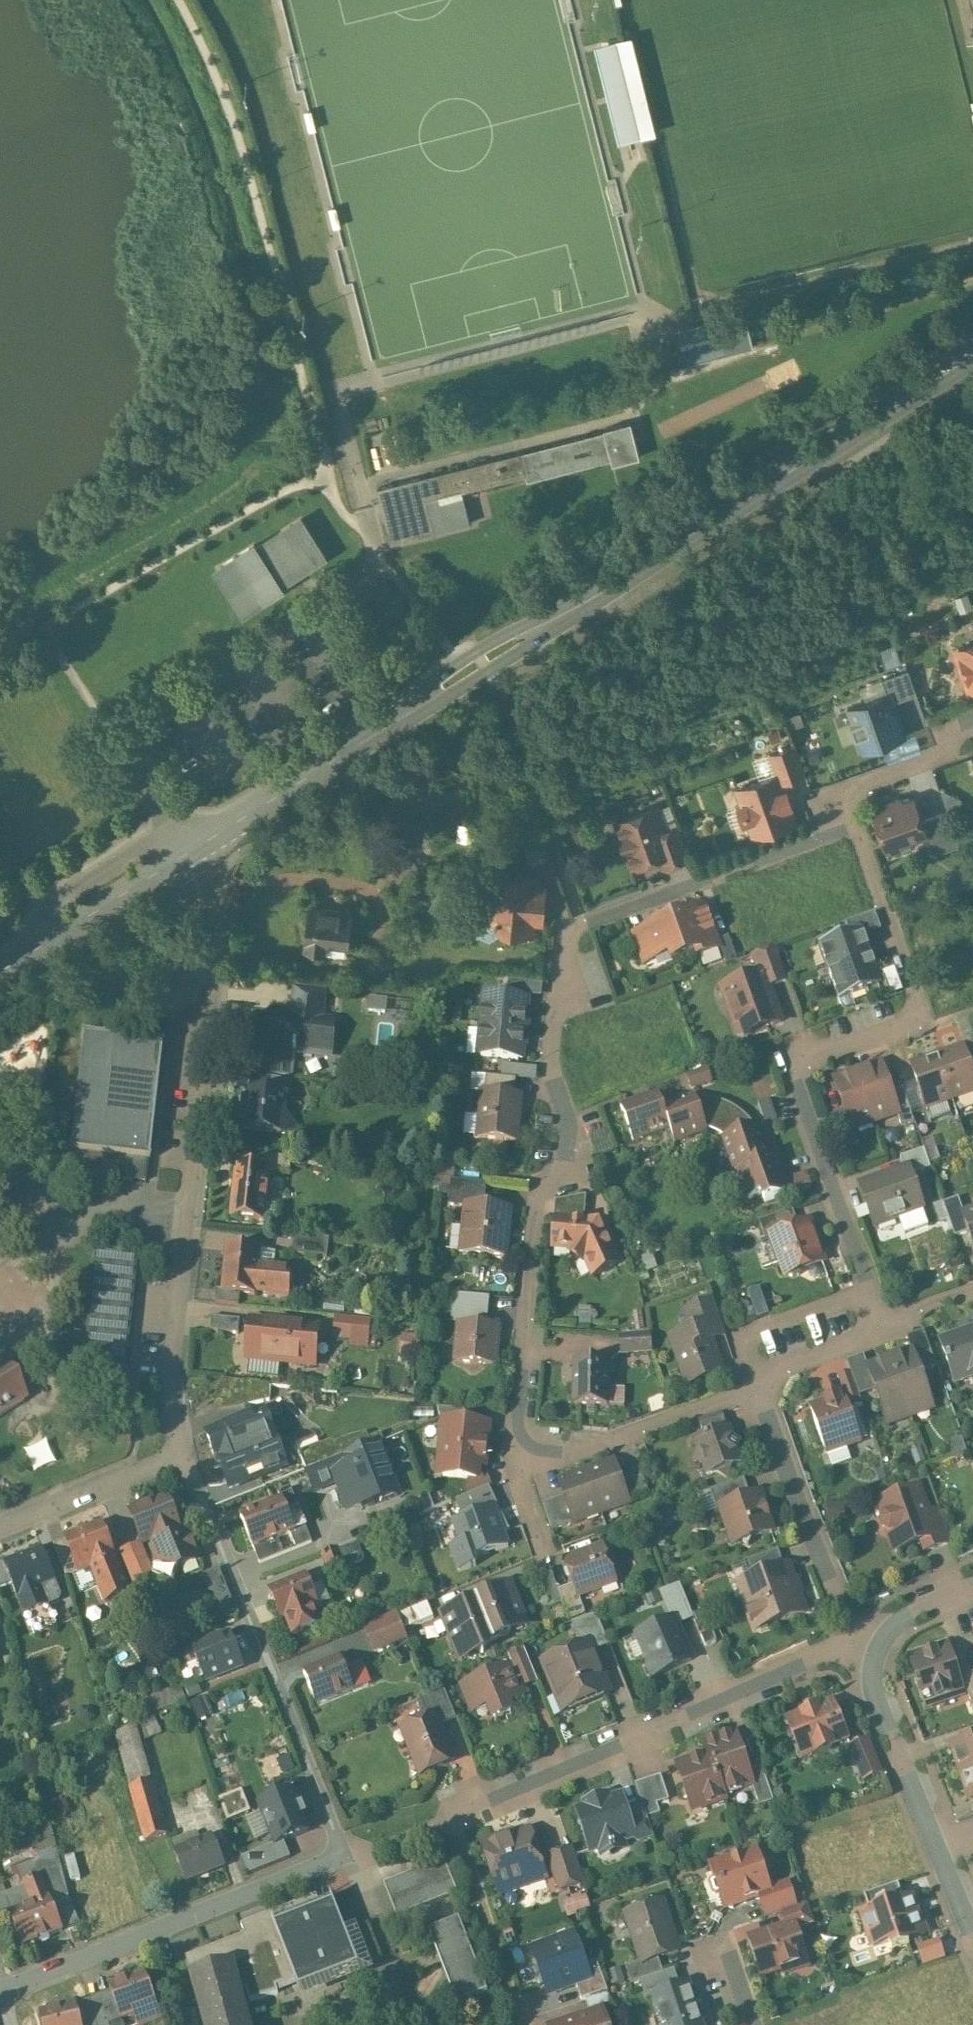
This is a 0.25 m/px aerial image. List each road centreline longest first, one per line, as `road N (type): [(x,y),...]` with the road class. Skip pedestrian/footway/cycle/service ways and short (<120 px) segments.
road 1 (secondary): [(972,356),(187,855)]
road 2 (residential): [(851,826),(569,936),(551,1072),(569,1119),(567,1159),(536,1199),(520,1453)]
road 3 (residential): [(182,1453),(170,1383),(218,907),(187,855)]
road 4 (residential): [(870,1291),(790,1065),(923,1017),(851,826)]
road 5 (residential): [(856,1641),(344,1859)]
road 6 (residential): [(344,1859),(182,1453)]
road 7 (residential): [(2,1990),(344,1859)]
road 8 (residential): [(856,1641),(758,1390)]
road 9 (residential): [(520,1453),(564,1454),(758,1390)]
road 10 (secondary): [(187,855),(0,974)]
road 11 (residential): [(934,1841),(856,1641)]
road 12 (residential): [(182,1453),(0,1525)]
road 13 (residential): [(870,1291),(739,1340),(754,1379)]
road 14 (residential): [(972,722),(959,727),(933,761),(853,792),(846,810),(851,826)]
road 15 (residential): [(754,1379),(886,1330),(882,1321)]
road 16 (residential): [(972,1586),(856,1641)]

